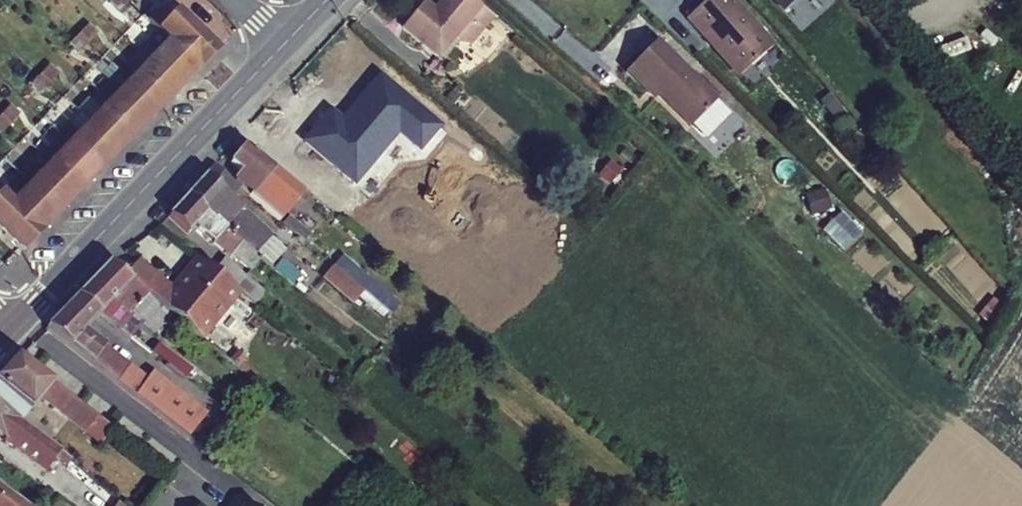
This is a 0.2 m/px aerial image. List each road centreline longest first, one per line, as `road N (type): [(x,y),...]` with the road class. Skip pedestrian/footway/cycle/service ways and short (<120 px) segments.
road 1 (tertiary): [(282,46),(10,330)]

